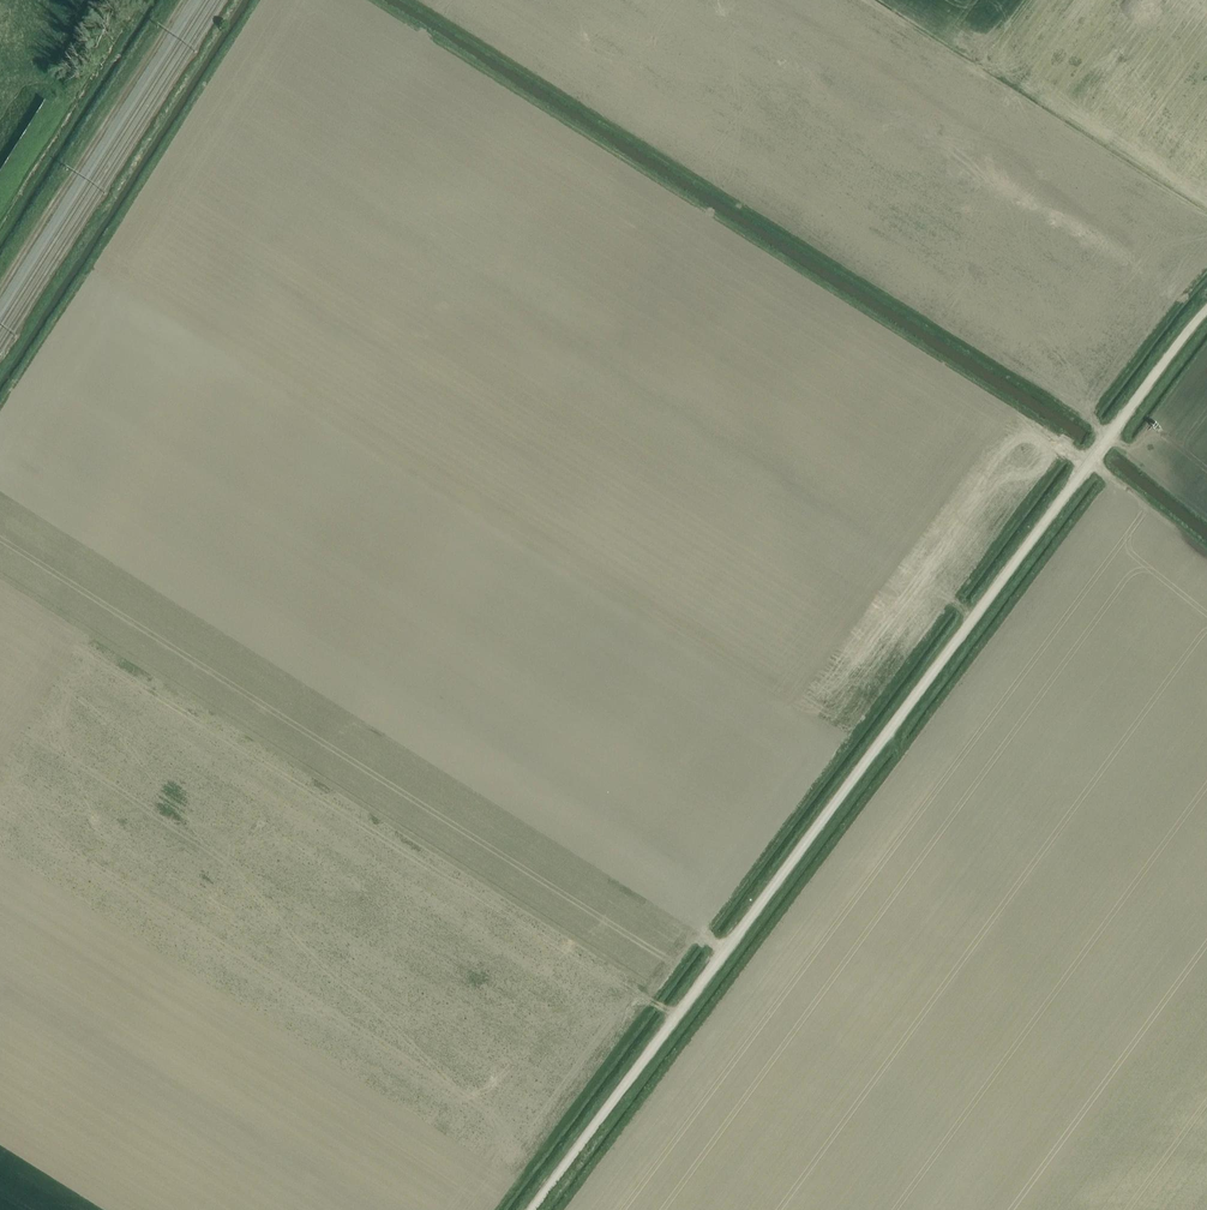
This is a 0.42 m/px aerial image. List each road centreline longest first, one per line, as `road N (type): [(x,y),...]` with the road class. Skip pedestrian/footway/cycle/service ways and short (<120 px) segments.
road 1 (unclassified): [(529,1209),(1206,308)]
road 2 (residential): [(471,24),(994,351),(1015,319),(1092,371)]
road 3 (tertiary): [(380,952),(526,1002),(565,1003),(650,980),(706,940),(861,740),(879,705)]
road 4 (unclassified): [(249,941),(233,982),(239,1011),(511,1188),(520,1209)]
road 5 (track): [(0,288),(182,0)]
road 6 (tertiary): [(1044,488),(1206,276)]
road 7 (residential): [(1206,214),(1092,371)]
road 8 (unclassified): [(910,567),(844,539),(899,584)]
road 9 (tertiary): [(1044,488),(1007,506),(949,563)]
road 10 (tertiary): [(962,575),(1044,488)]
road 11 (tertiary): [(238,885),(127,841)]

